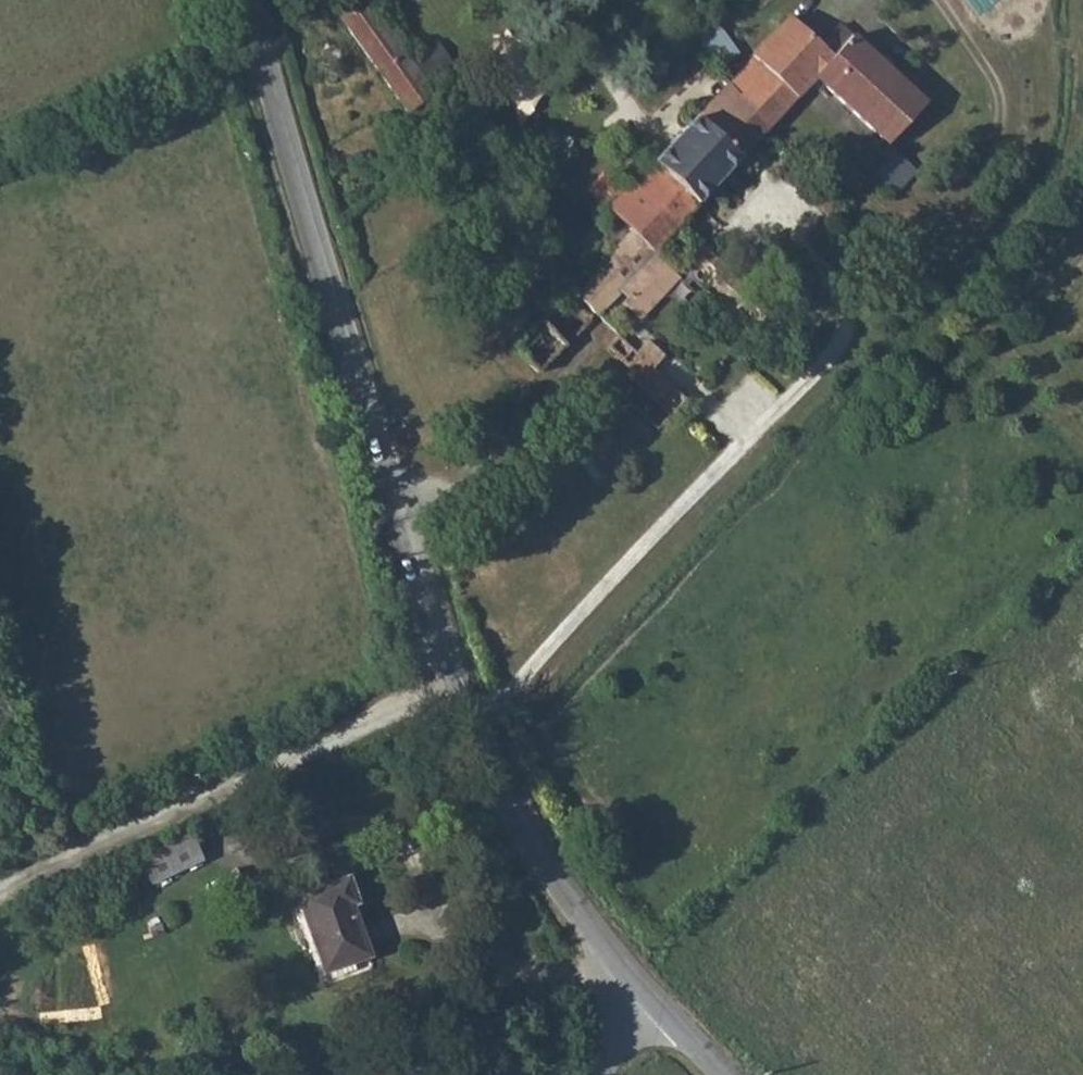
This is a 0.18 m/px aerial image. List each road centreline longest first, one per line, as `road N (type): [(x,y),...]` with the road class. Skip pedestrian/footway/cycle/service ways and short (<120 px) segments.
road 1 (tertiary): [(244,0),(470,721),(550,873),(645,994)]
road 2 (track): [(470,721),(554,643),(964,210)]
road 3 (track): [(459,692),(242,779),(0,893)]
road 4 (track): [(411,542),(603,338)]
road 5 (unclassified): [(964,210),(1005,136),(995,89),(940,0)]

